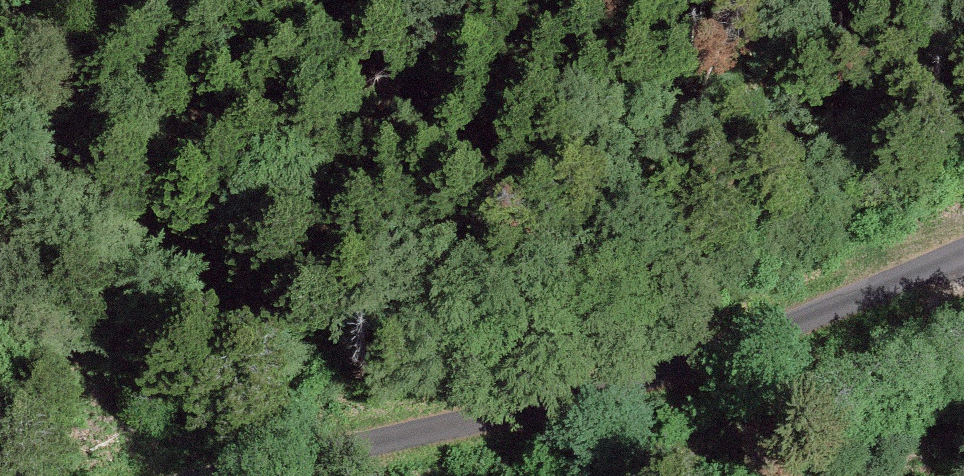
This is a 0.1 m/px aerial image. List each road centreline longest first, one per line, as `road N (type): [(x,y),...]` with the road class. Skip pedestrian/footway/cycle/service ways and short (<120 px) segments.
road 1 (track): [(963,258),(692,369),(562,408),(262,475)]
road 2 (track): [(670,475),(862,371),(933,318),(963,280)]
road 3 (track): [(0,62),(142,0)]

